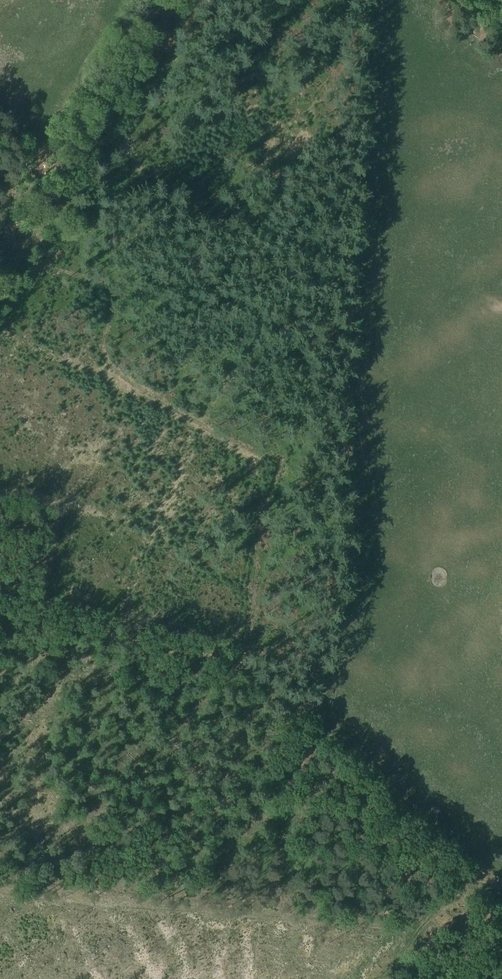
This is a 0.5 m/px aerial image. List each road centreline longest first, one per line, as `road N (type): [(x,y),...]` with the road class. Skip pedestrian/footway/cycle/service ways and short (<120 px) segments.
road 1 (track): [(501,886),(248,674),(0,613)]
road 2 (track): [(0,303),(183,0)]

